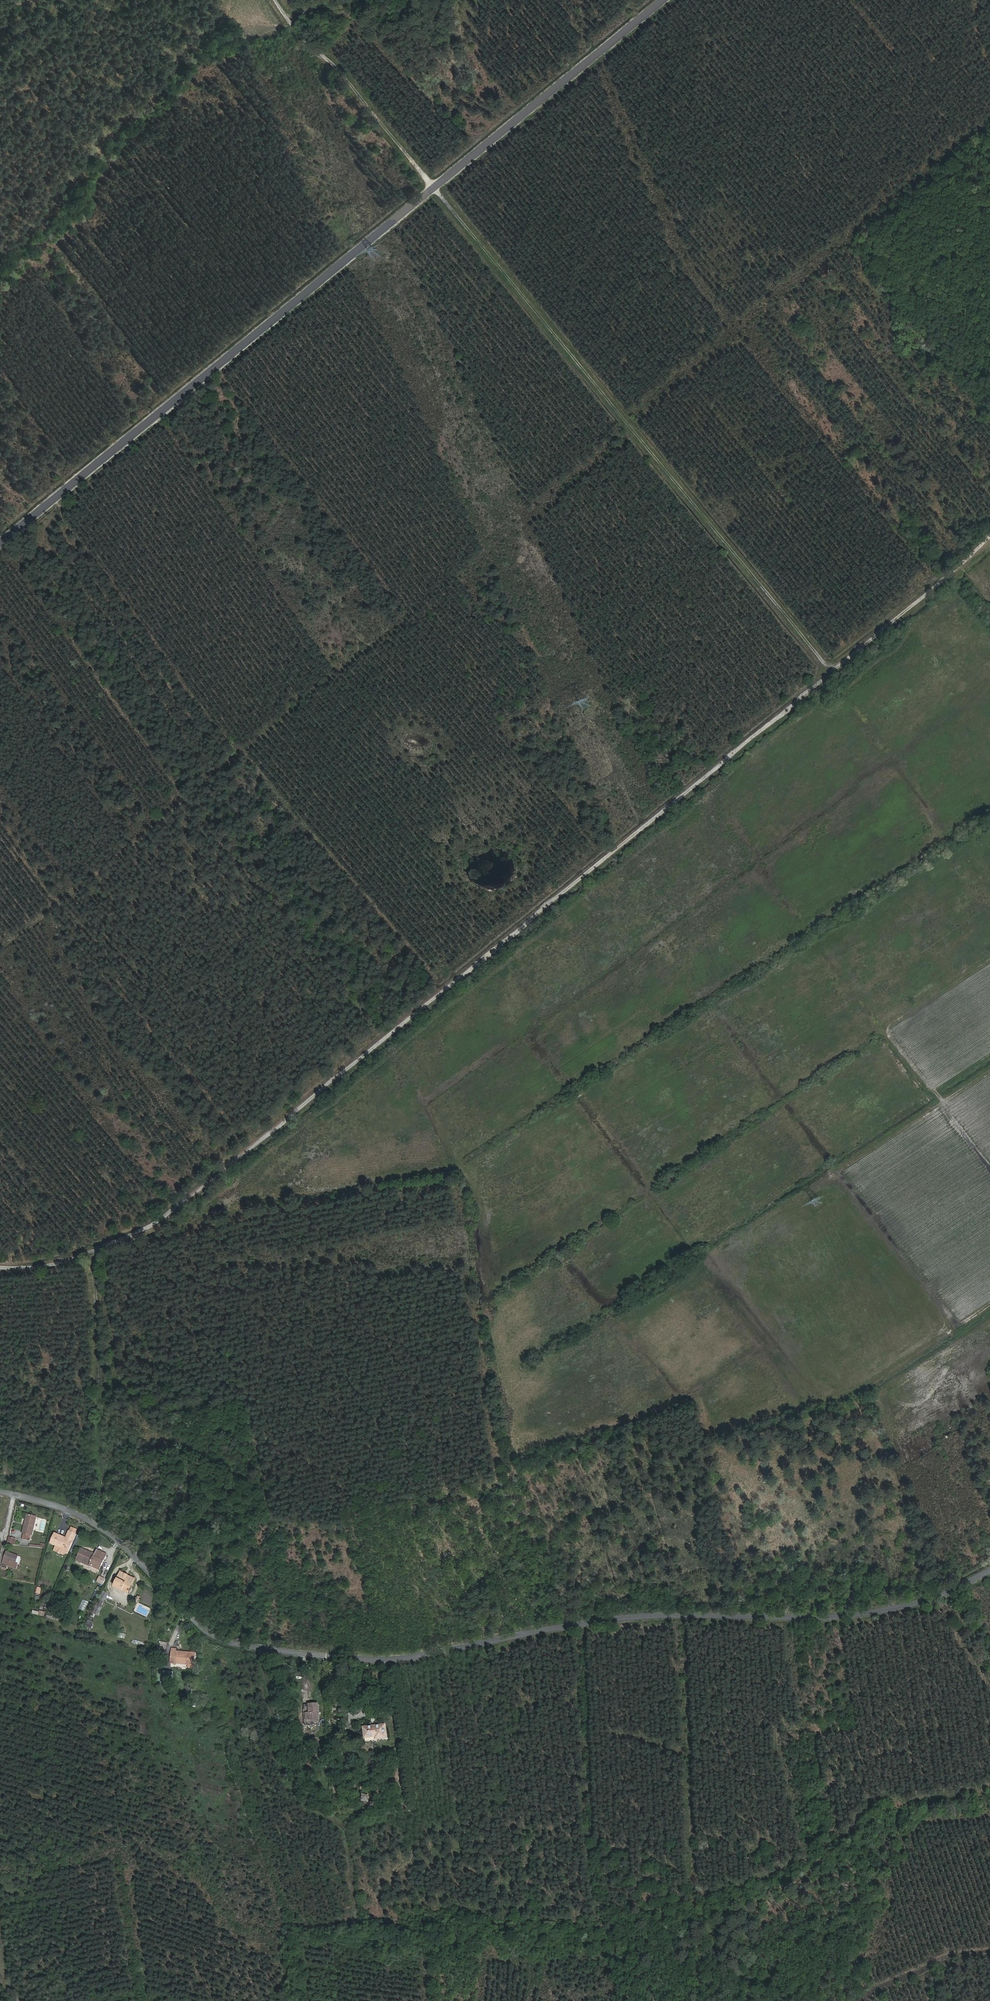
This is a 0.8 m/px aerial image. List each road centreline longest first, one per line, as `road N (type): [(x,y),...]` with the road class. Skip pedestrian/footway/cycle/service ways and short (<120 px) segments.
road 1 (track): [(989,541),(191,1197),(156,1225),(92,1249),(111,1534)]
road 2 (unclassified): [(989,1570),(911,1606),(836,1617),(655,1615),(377,1660),(214,1638),(111,1534),(66,1508),(0,1491)]
road 3 (track): [(830,671),(275,0)]

